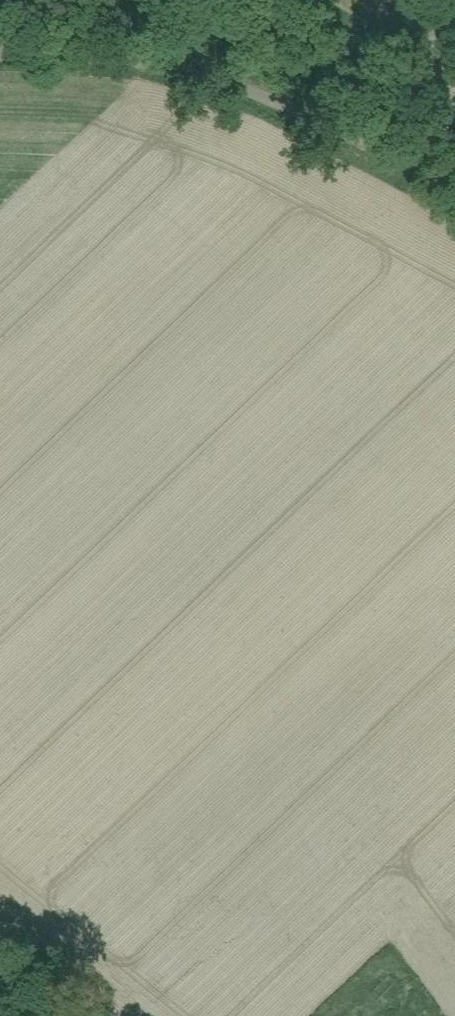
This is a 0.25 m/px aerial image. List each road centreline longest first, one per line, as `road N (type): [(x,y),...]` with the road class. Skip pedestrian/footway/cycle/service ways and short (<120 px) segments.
road 1 (unclassified): [(0,62),(152,66),(299,111),(454,180)]

